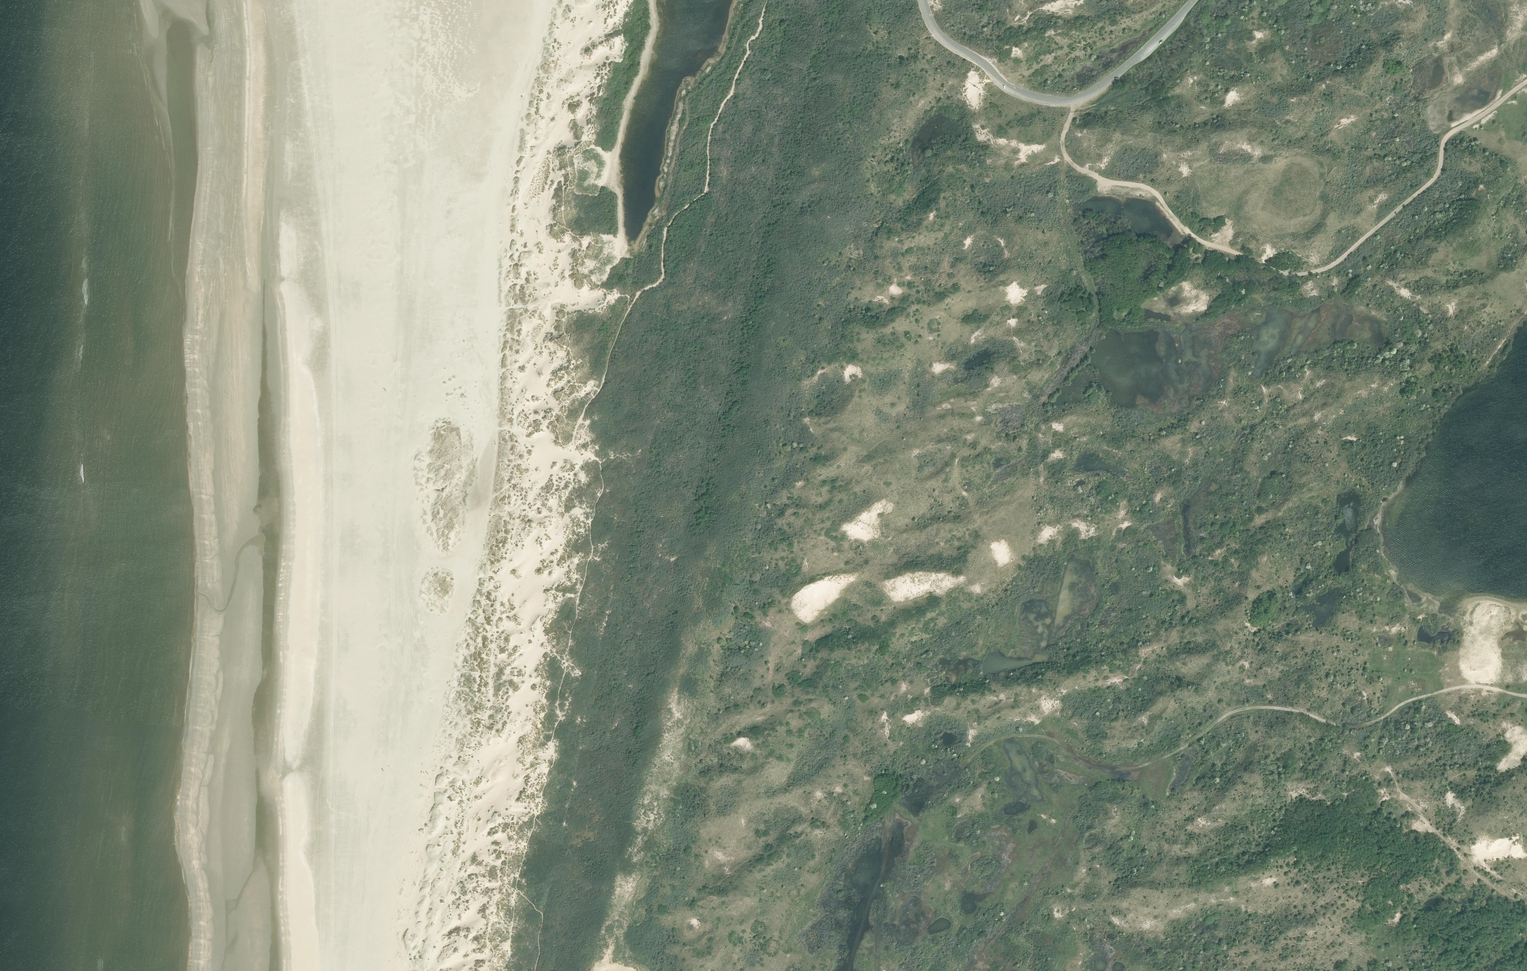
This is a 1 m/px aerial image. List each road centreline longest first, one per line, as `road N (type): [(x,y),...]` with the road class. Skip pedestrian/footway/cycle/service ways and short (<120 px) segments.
road 1 (track): [(1526,81),(1451,133),(1436,176),(1350,251),(1300,274),(1198,239),(1144,186),(1078,169),(1064,149),(1074,98)]
road 2 (tertiary): [(926,0),(941,33),(1014,89),(1067,100),(1102,84),(1192,0)]

